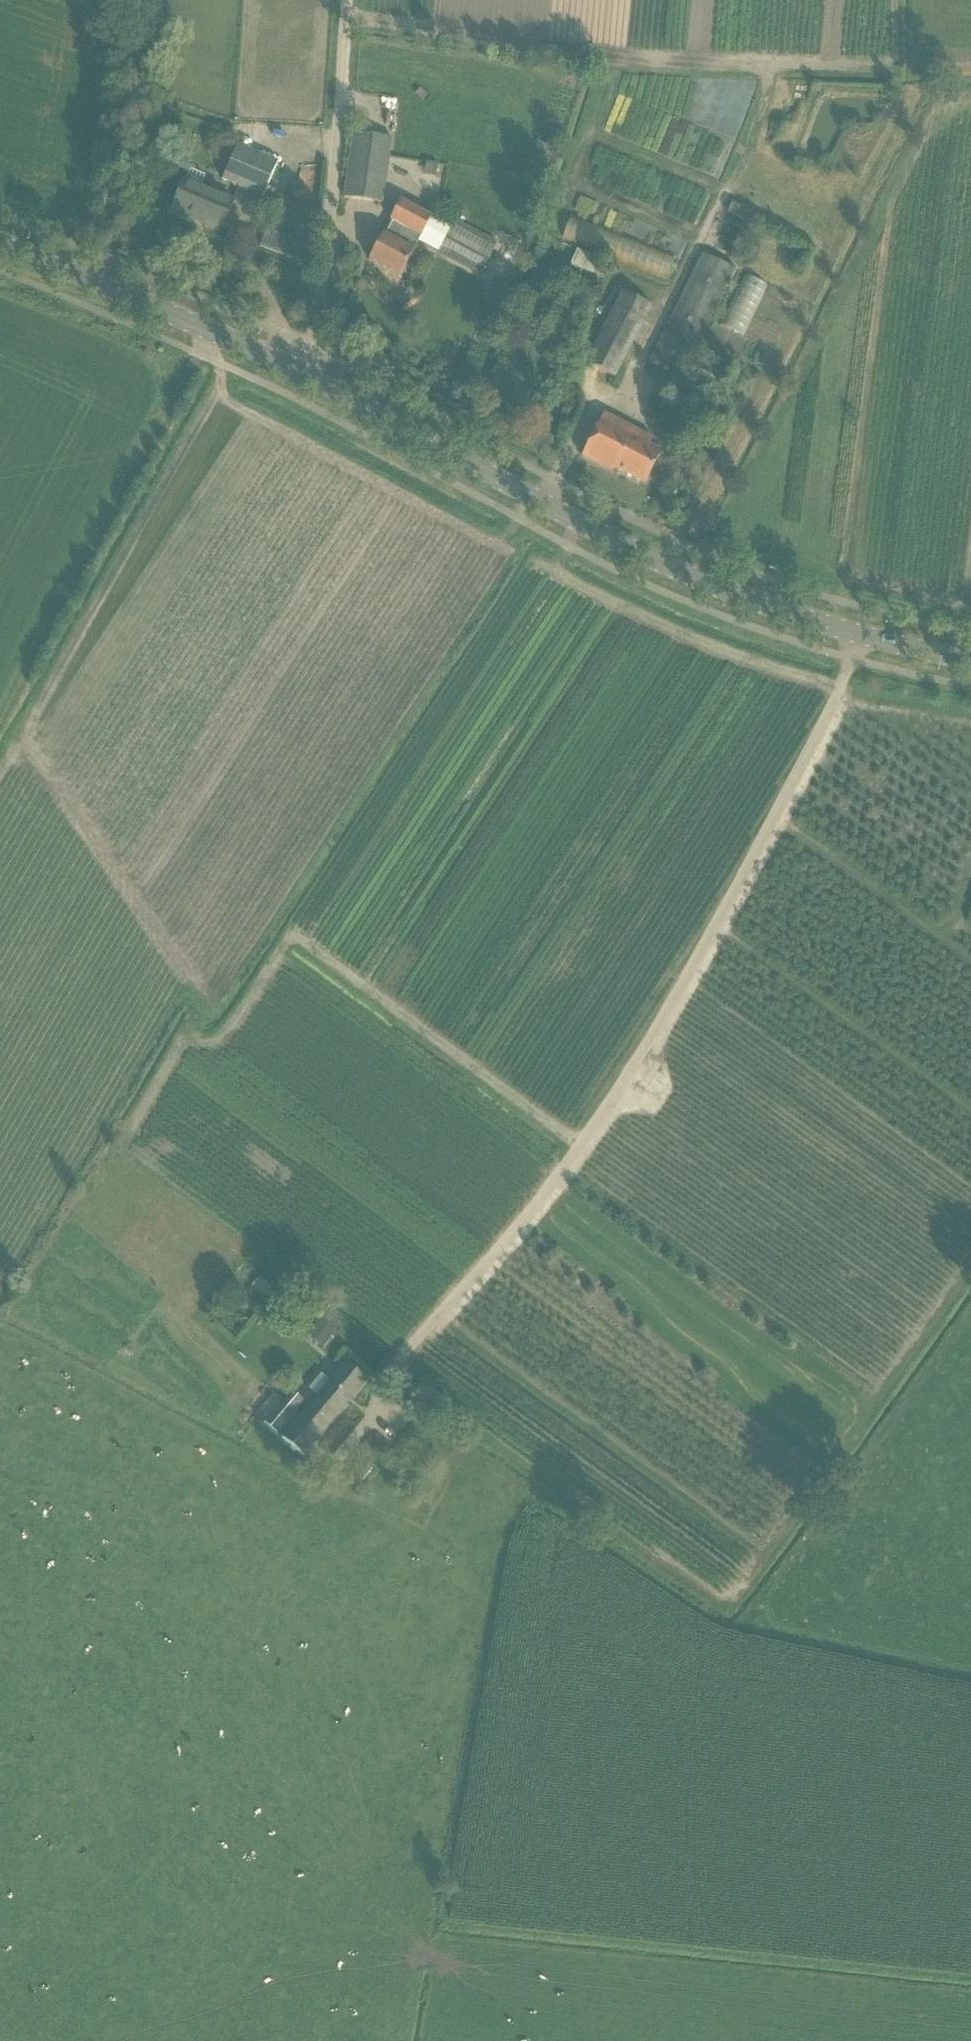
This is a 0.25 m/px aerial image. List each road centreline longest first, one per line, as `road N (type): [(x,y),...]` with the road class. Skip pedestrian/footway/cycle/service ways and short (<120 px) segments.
road 1 (tertiary): [(296,376),(783,613),(970,661)]
road 2 (unclassified): [(296,376),(315,298),(343,0)]
road 3 (tertiary): [(0,240),(296,376)]

